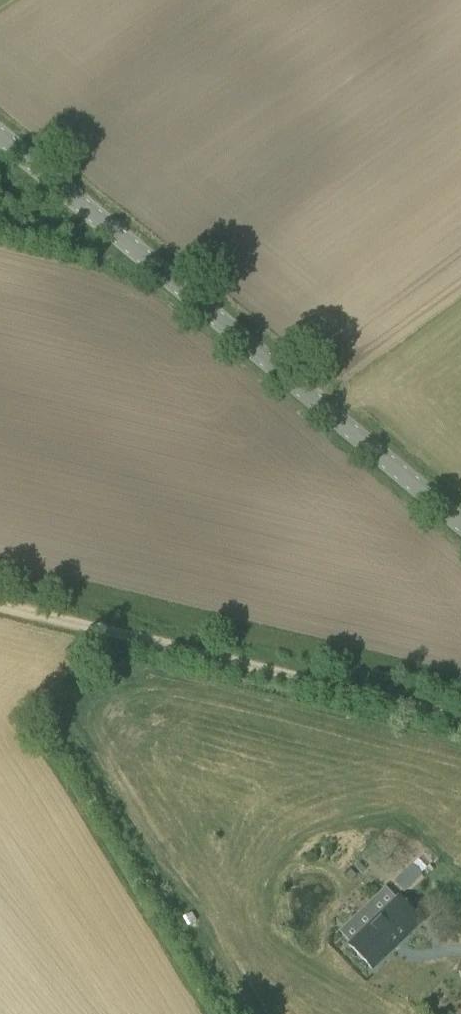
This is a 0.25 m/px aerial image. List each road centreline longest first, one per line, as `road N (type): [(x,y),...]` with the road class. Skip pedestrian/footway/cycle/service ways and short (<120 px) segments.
road 1 (unclassified): [(460,524),(0,136)]
road 2 (track): [(460,720),(0,606)]

